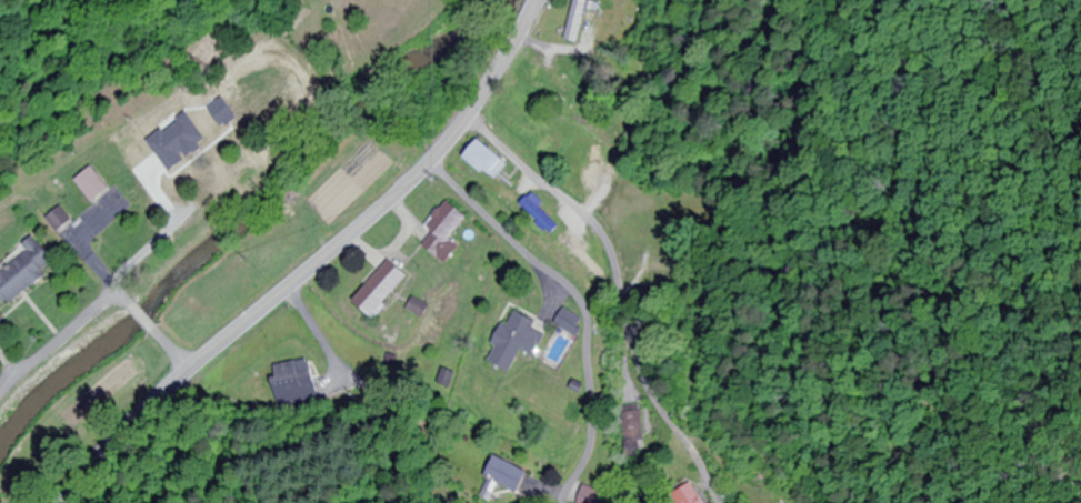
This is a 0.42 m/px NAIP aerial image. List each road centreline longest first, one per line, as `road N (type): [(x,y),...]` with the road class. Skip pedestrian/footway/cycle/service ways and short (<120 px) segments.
road 1 (secondary): [(537,0),(496,74),(426,165),(160,394),(68,502)]
road 2 (residential): [(466,118),(601,234),(643,380),(718,502)]
road 3 (residential): [(411,180),(479,259),(569,311),(590,463),(559,502)]
road 4 (residential): [(0,401),(110,283),(201,205)]

